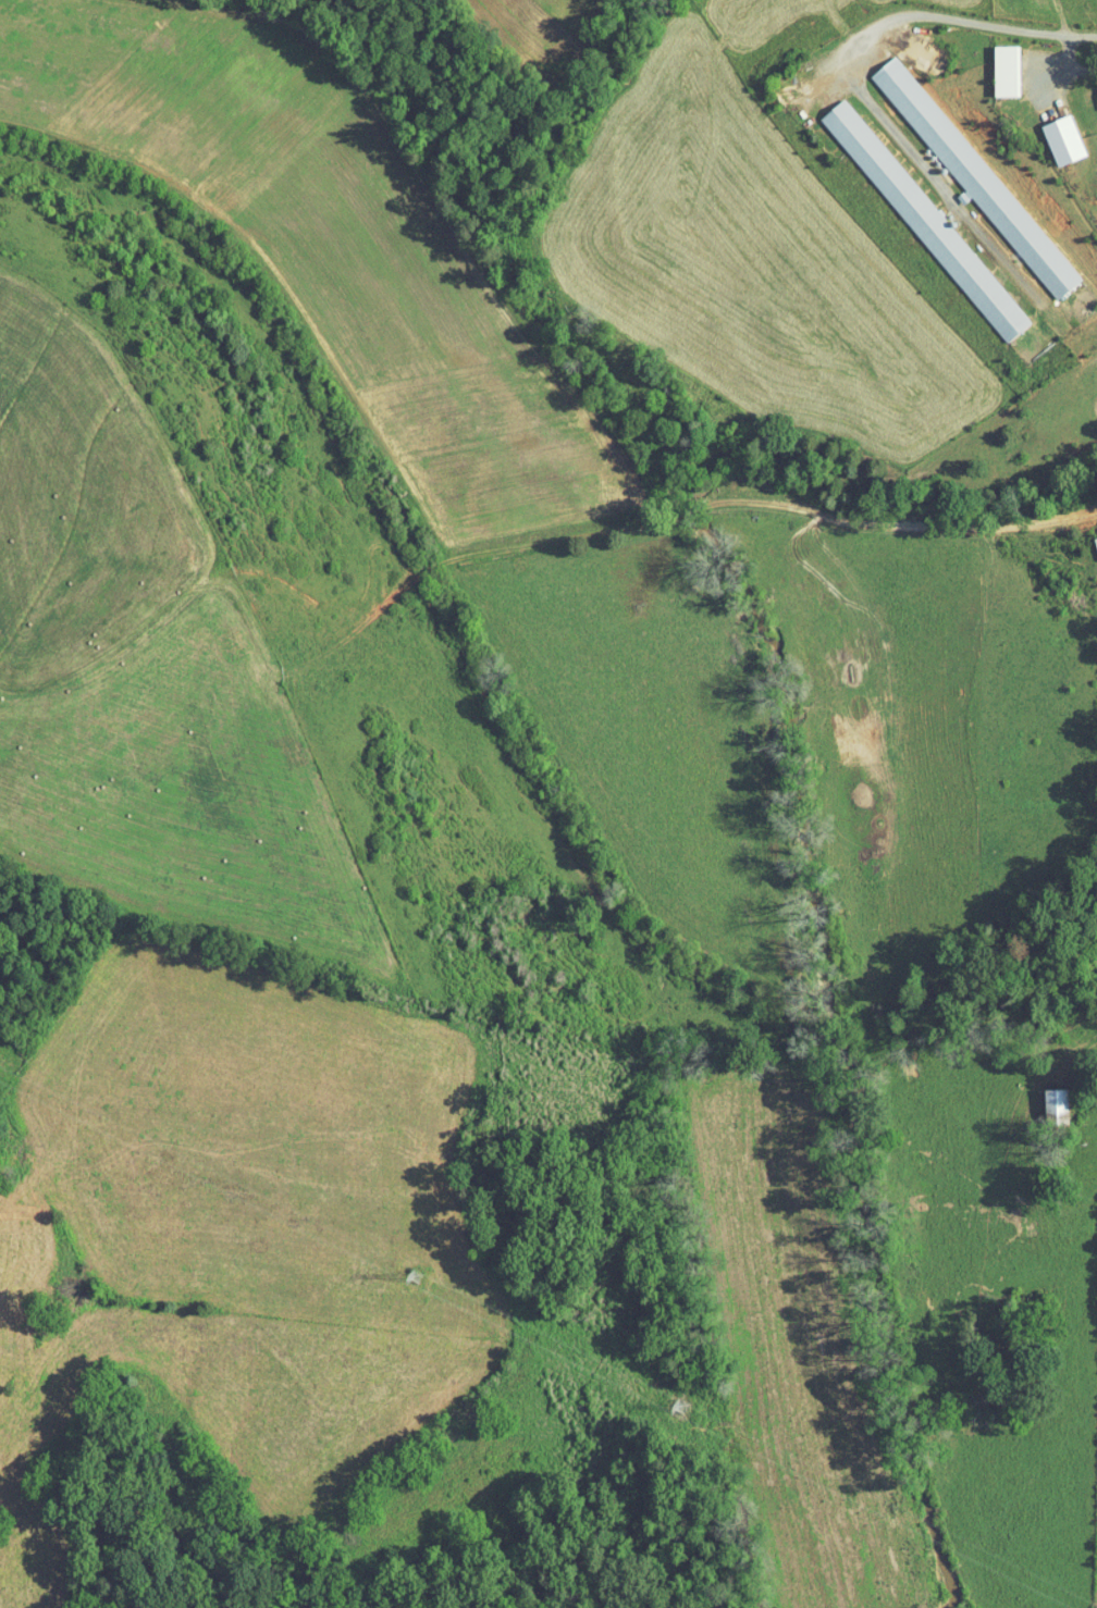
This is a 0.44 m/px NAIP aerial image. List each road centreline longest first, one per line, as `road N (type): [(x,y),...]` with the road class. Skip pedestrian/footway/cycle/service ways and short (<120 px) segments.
road 1 (track): [(1096,506),(1040,519),(889,528),(747,500),(405,570),(368,543),(358,602),(340,613),(318,610),(252,571),(217,572),(149,630),(52,691)]

